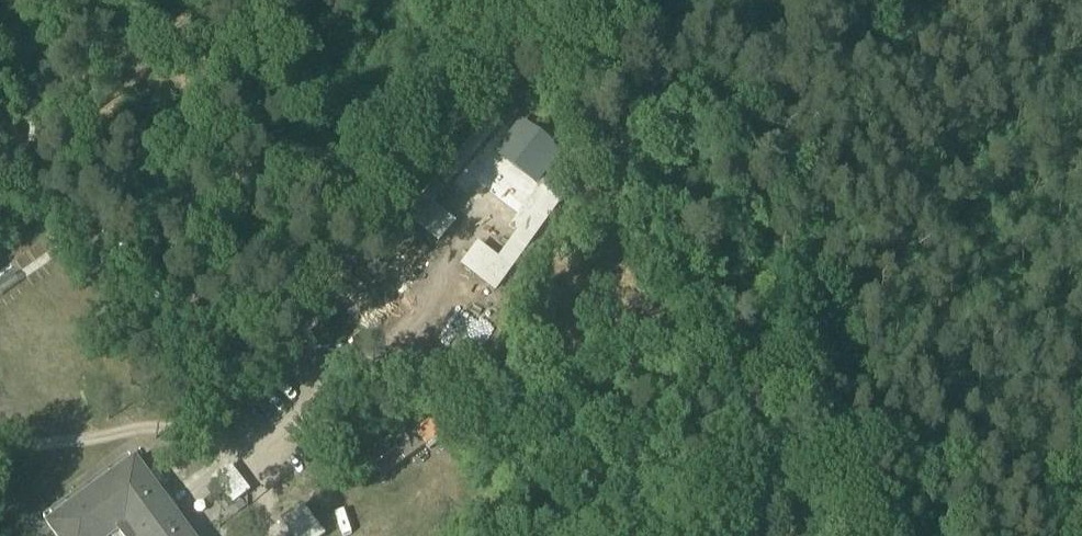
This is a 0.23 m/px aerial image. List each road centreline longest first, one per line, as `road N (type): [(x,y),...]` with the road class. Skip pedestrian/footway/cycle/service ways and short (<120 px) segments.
road 1 (track): [(792,411),(715,263),(676,152),(671,48),(651,0)]
road 2 (track): [(915,0),(819,280),(792,411)]
road 3 (track): [(864,535),(792,411)]

